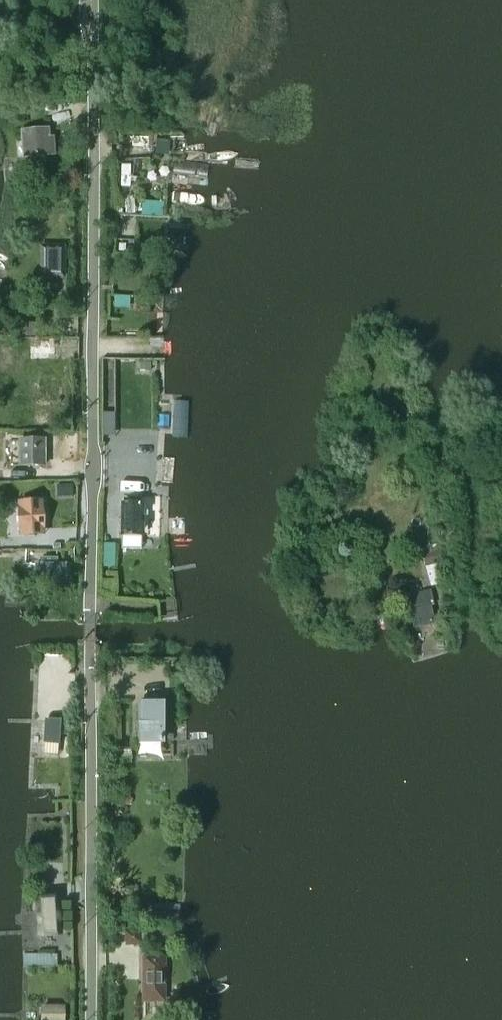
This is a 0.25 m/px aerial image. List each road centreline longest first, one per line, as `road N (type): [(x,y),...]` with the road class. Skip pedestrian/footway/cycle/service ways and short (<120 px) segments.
road 1 (residential): [(90,613),(93,0)]
road 2 (unclassified): [(90,1019),(90,613)]

